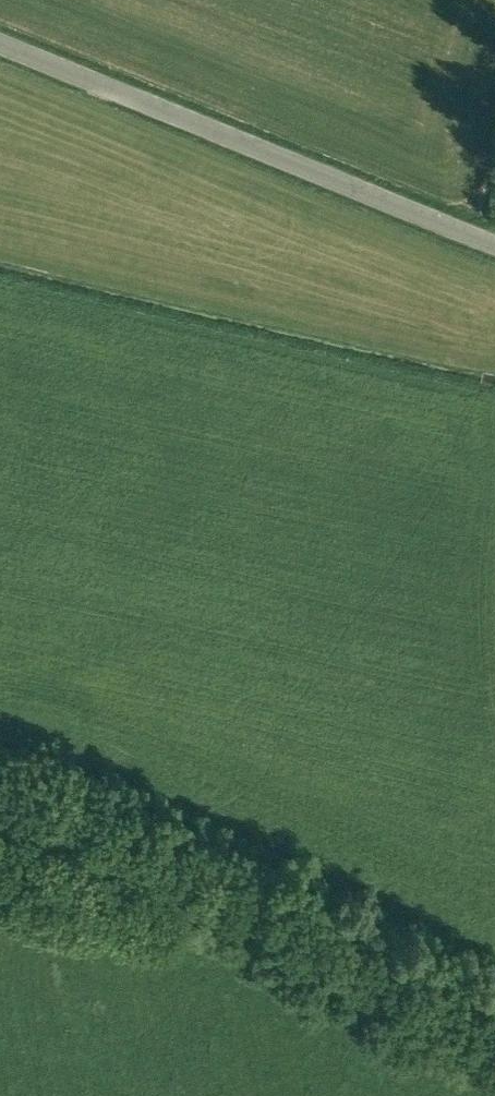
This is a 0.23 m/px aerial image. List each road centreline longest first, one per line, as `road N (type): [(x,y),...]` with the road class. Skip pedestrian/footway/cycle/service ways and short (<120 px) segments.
road 1 (unclassified): [(0,44),(494,246)]

